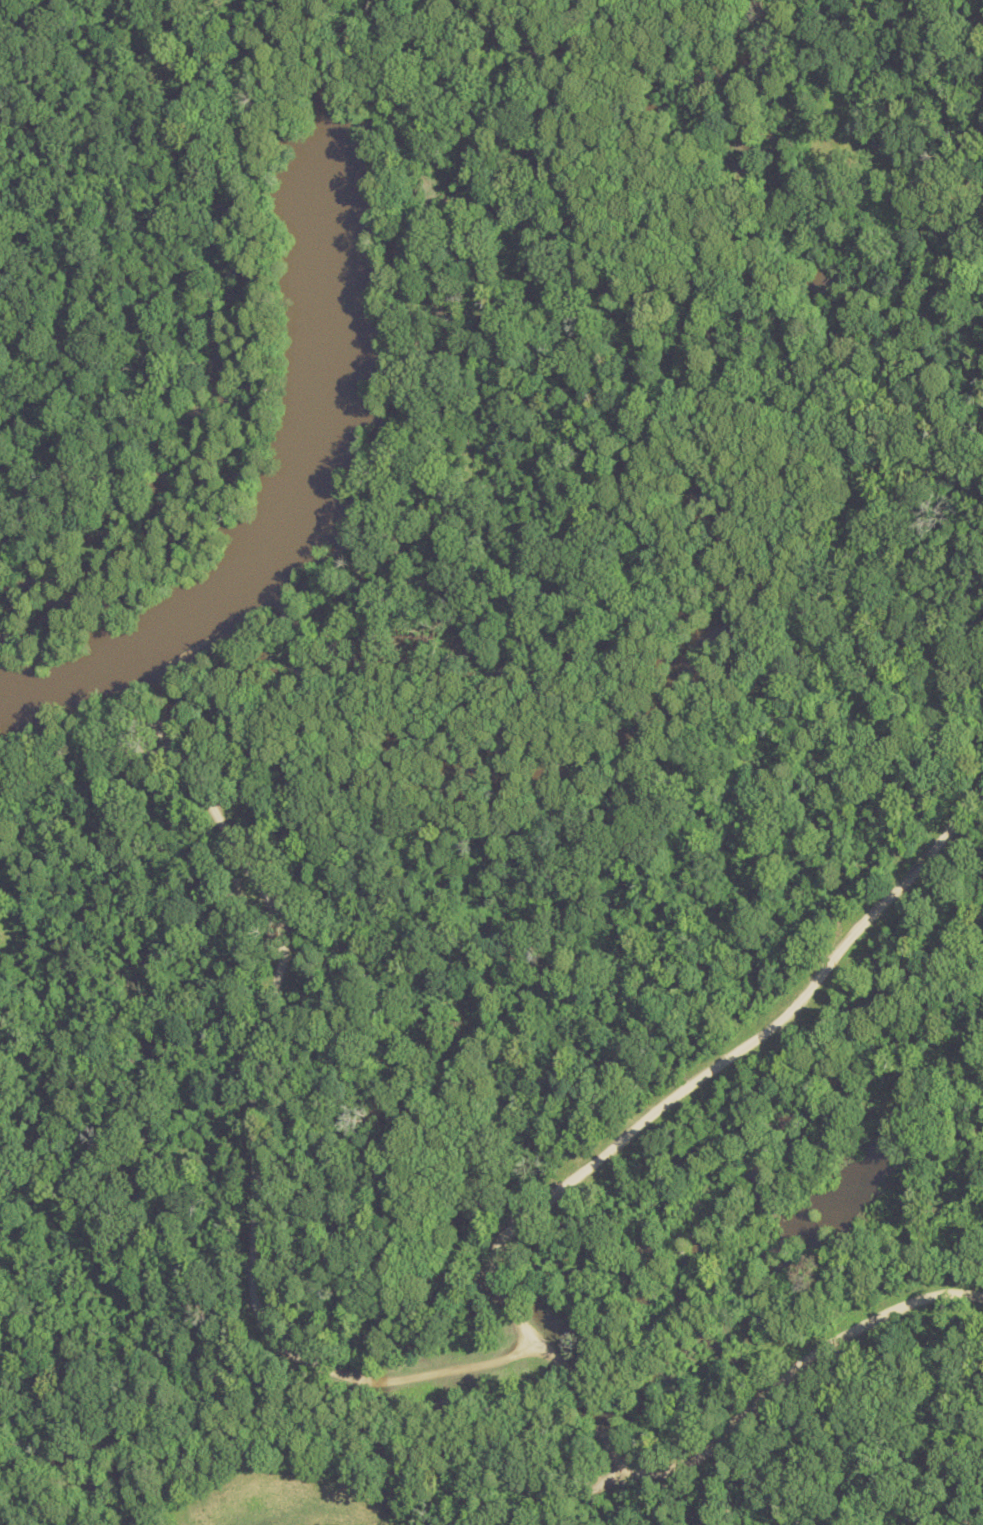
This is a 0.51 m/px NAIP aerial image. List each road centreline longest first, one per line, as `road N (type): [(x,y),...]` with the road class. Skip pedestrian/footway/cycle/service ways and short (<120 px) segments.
road 1 (track): [(982,1306),(946,1297),(895,1309),(848,1334),(711,1451),(670,1465),(631,1465),(602,1450),(566,1373),(499,1282),(514,1225),(797,1009),(859,921),(982,795)]

